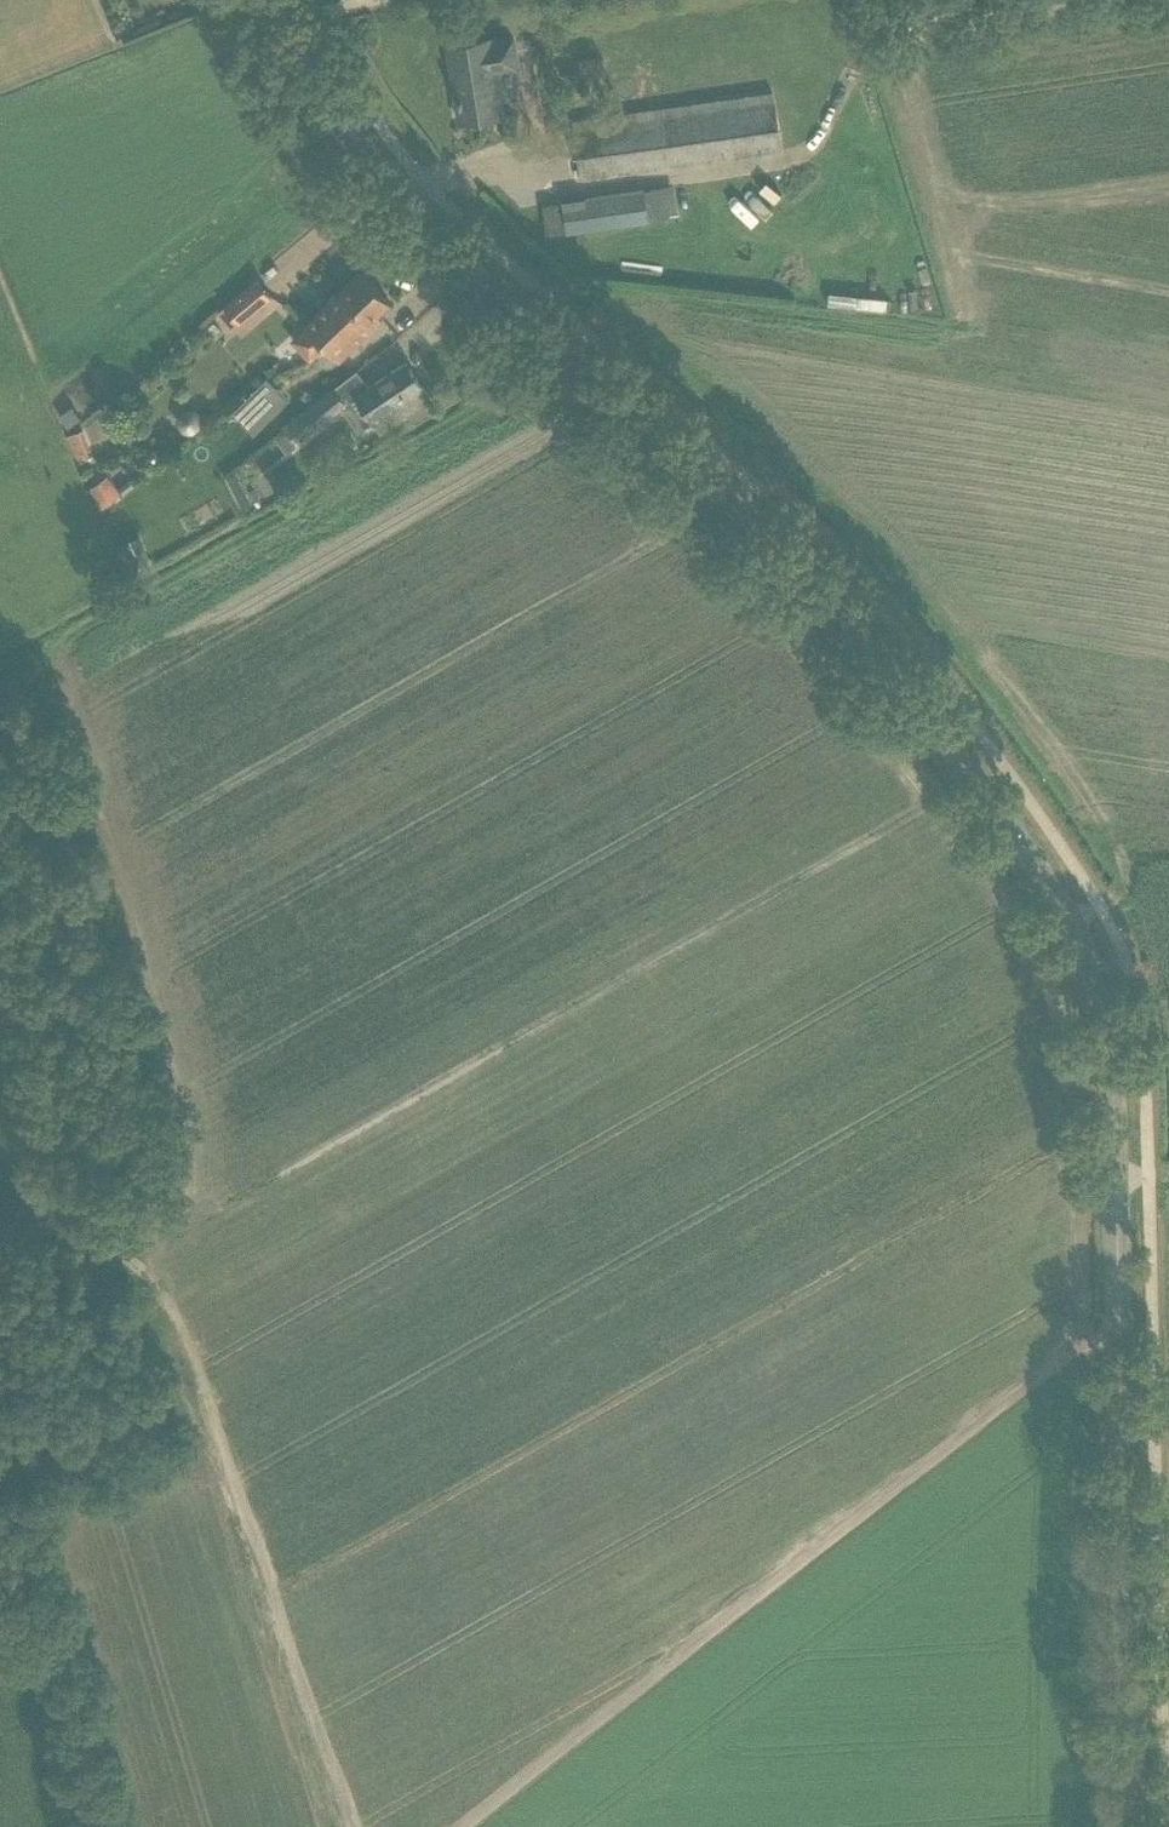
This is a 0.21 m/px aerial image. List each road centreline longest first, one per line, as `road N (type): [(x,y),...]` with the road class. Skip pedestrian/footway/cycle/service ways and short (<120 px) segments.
road 1 (tertiary): [(1135,1826),(1117,1089),(1105,996),(1082,942),(982,793),(816,584),(455,256),(394,191),(312,77),(271,0)]
road 2 (track): [(480,1826),(1075,1353),(1118,1341)]
road 3 (track): [(331,1826),(243,1596),(141,1263),(96,1237),(0,1221)]

